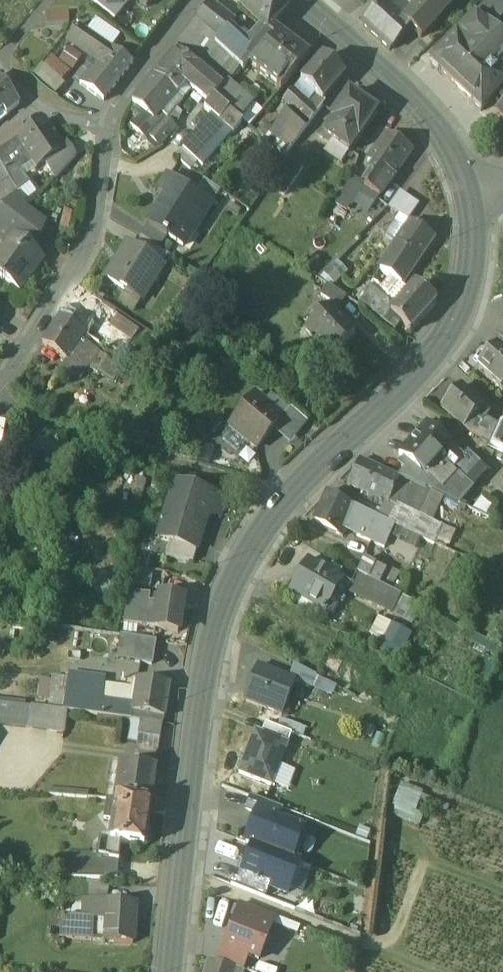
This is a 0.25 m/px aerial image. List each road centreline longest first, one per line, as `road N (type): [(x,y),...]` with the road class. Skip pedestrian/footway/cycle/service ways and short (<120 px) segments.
road 1 (tertiary): [(171,971),(212,634),(241,562),(285,498),(453,329),(479,265),(473,186)]
road 2 (residential): [(0,363),(87,239),(101,131)]
road 3 (tertiary): [(473,186),(457,151),(429,120),(298,0)]
road 4 (residential): [(101,131),(105,114),(195,0)]
road 5 (residential): [(101,131),(32,102),(0,70)]

